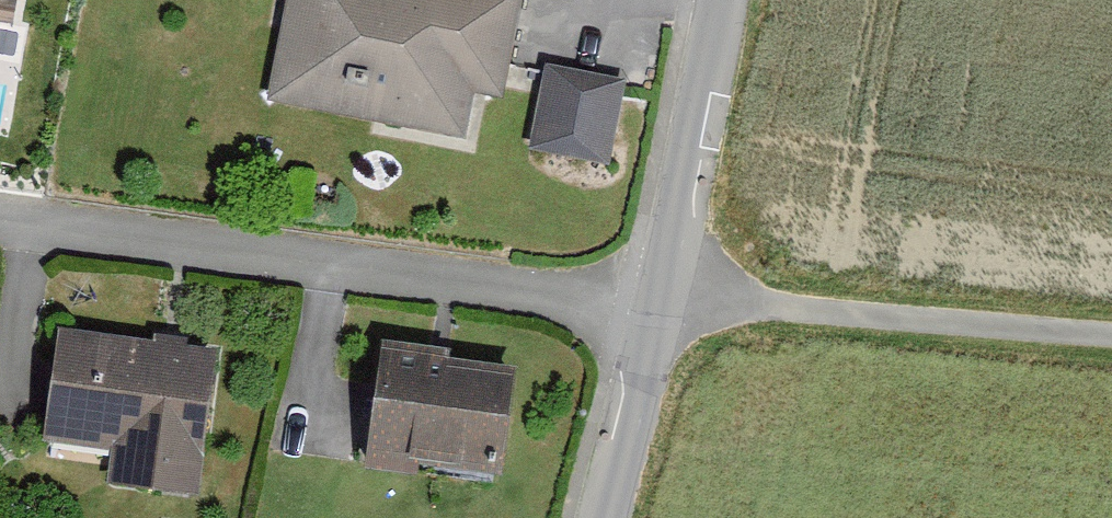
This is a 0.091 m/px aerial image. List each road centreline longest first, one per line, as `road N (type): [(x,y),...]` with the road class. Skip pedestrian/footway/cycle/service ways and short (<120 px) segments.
road 1 (residential): [(708,0),(615,517)]
road 2 (track): [(663,224),(1111,270)]

